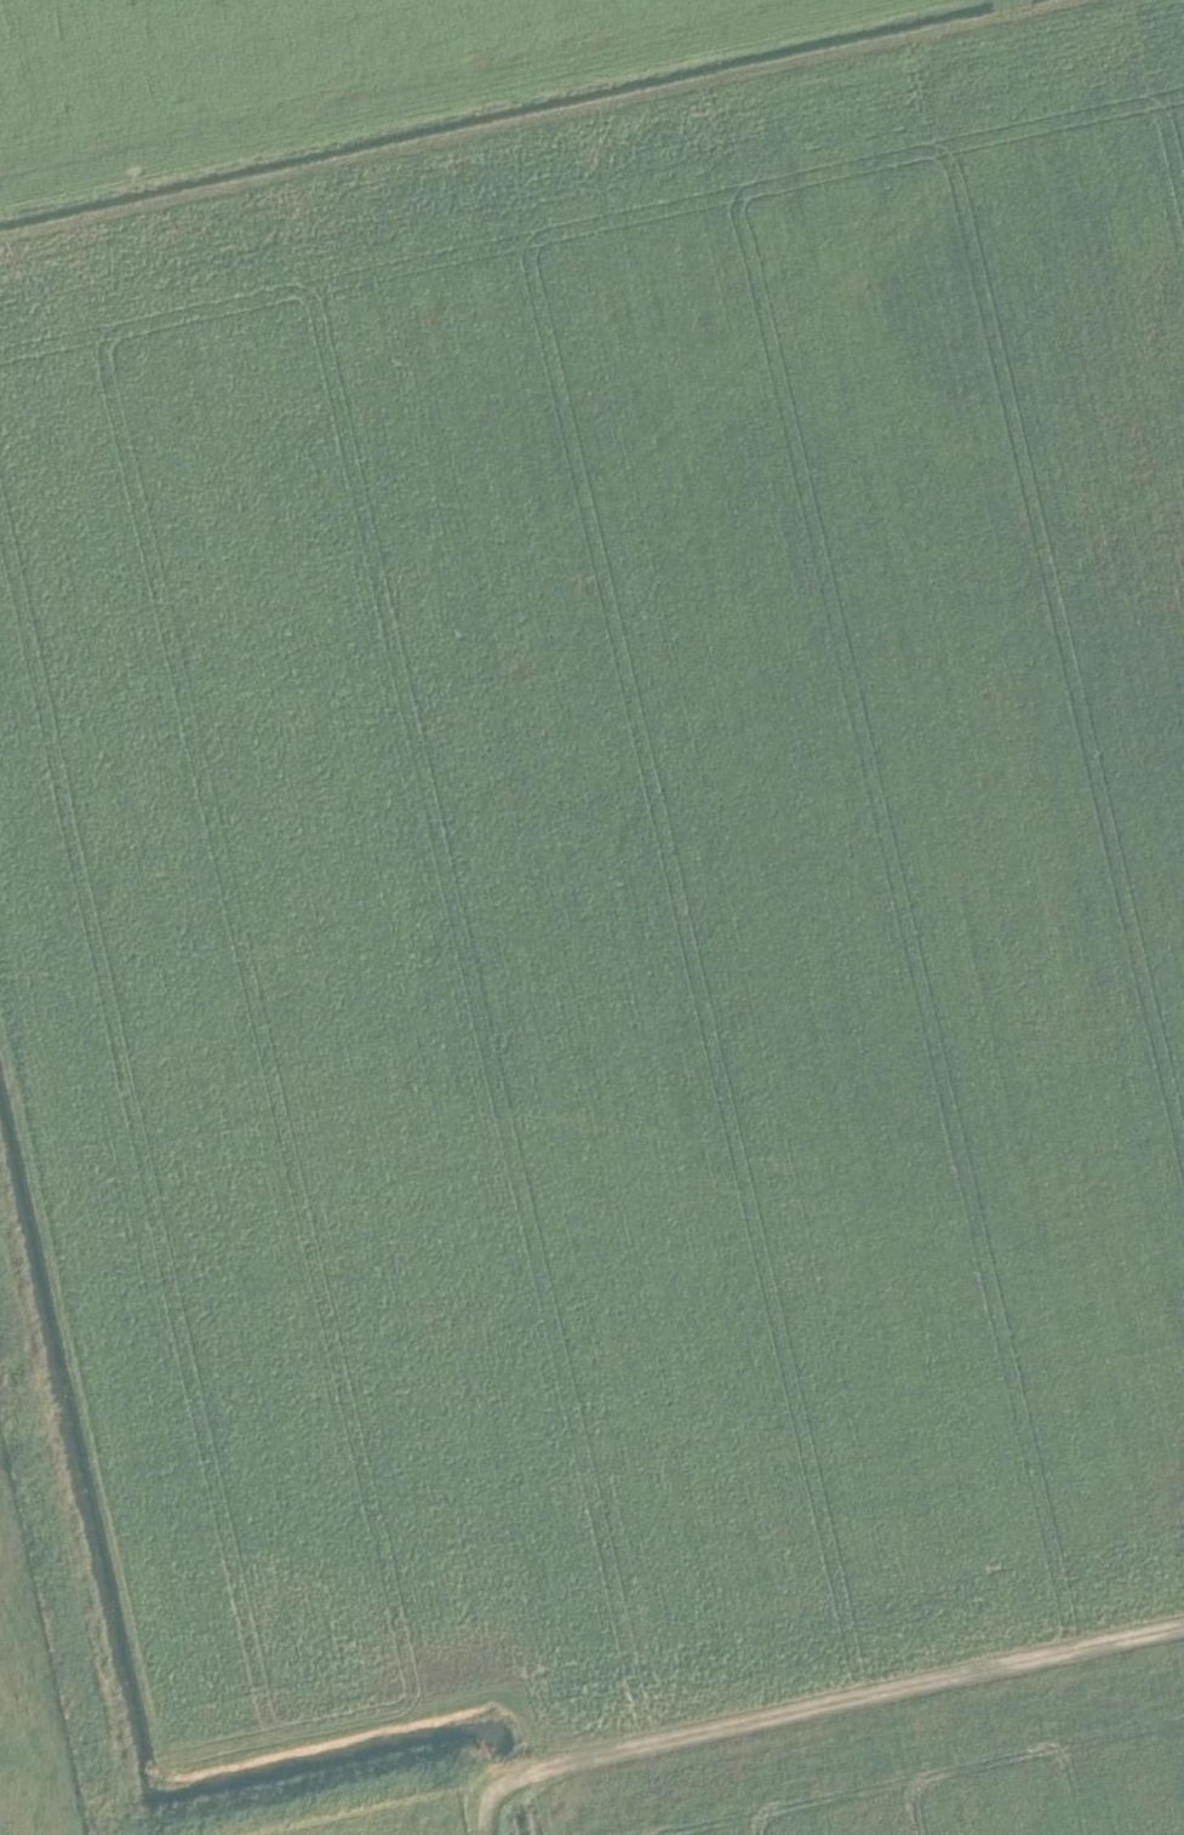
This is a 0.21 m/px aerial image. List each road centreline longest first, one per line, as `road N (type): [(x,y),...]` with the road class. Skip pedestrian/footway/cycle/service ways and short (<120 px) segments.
road 1 (track): [(1183,1638),(520,1784),(486,1810),(485,1834)]

